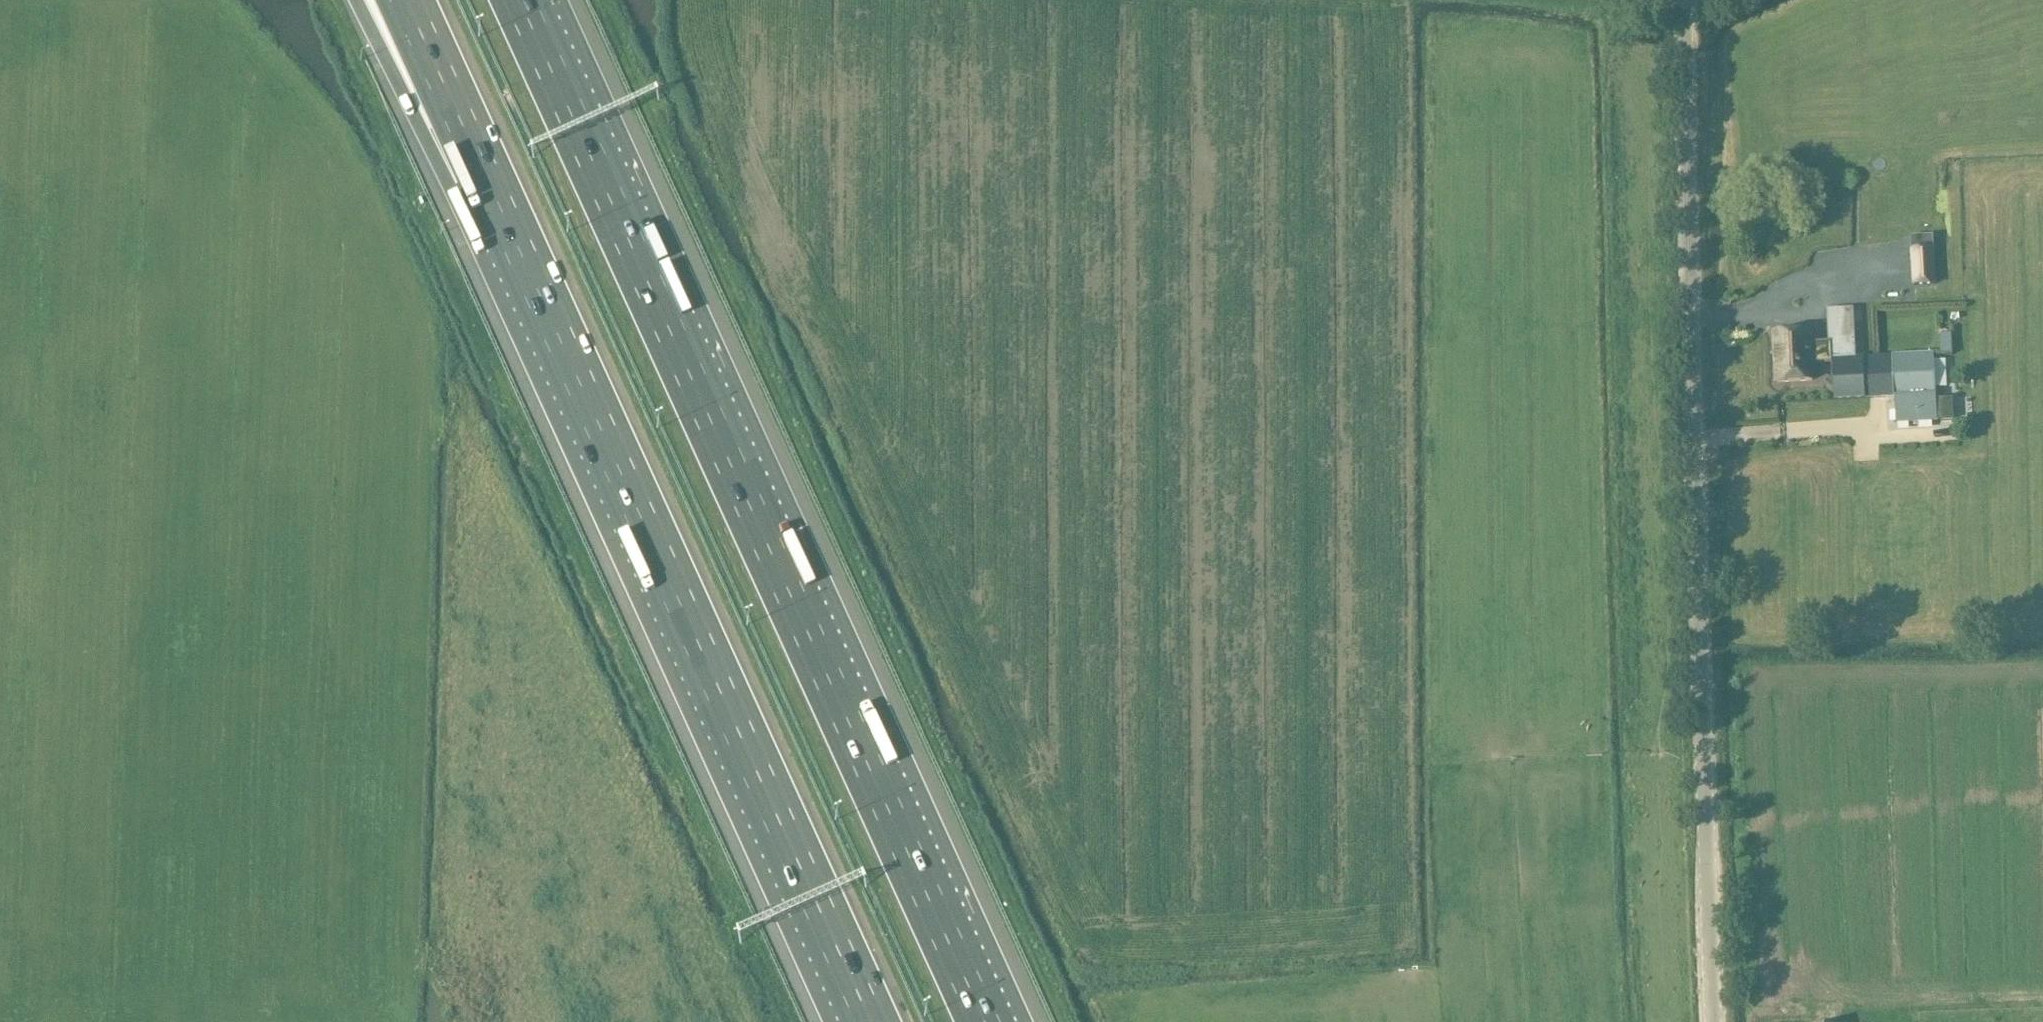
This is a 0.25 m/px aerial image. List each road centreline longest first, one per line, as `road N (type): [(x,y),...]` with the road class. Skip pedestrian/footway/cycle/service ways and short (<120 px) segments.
road 1 (motorway): [(989,1021),(522,0)]
road 2 (unclassified): [(1718,1021),(1691,0)]
road 3 (motorway): [(483,174),(871,1021)]
road 4 (motorway): [(370,0),(483,174)]
road 5 (motorway): [(403,0),(483,174)]

